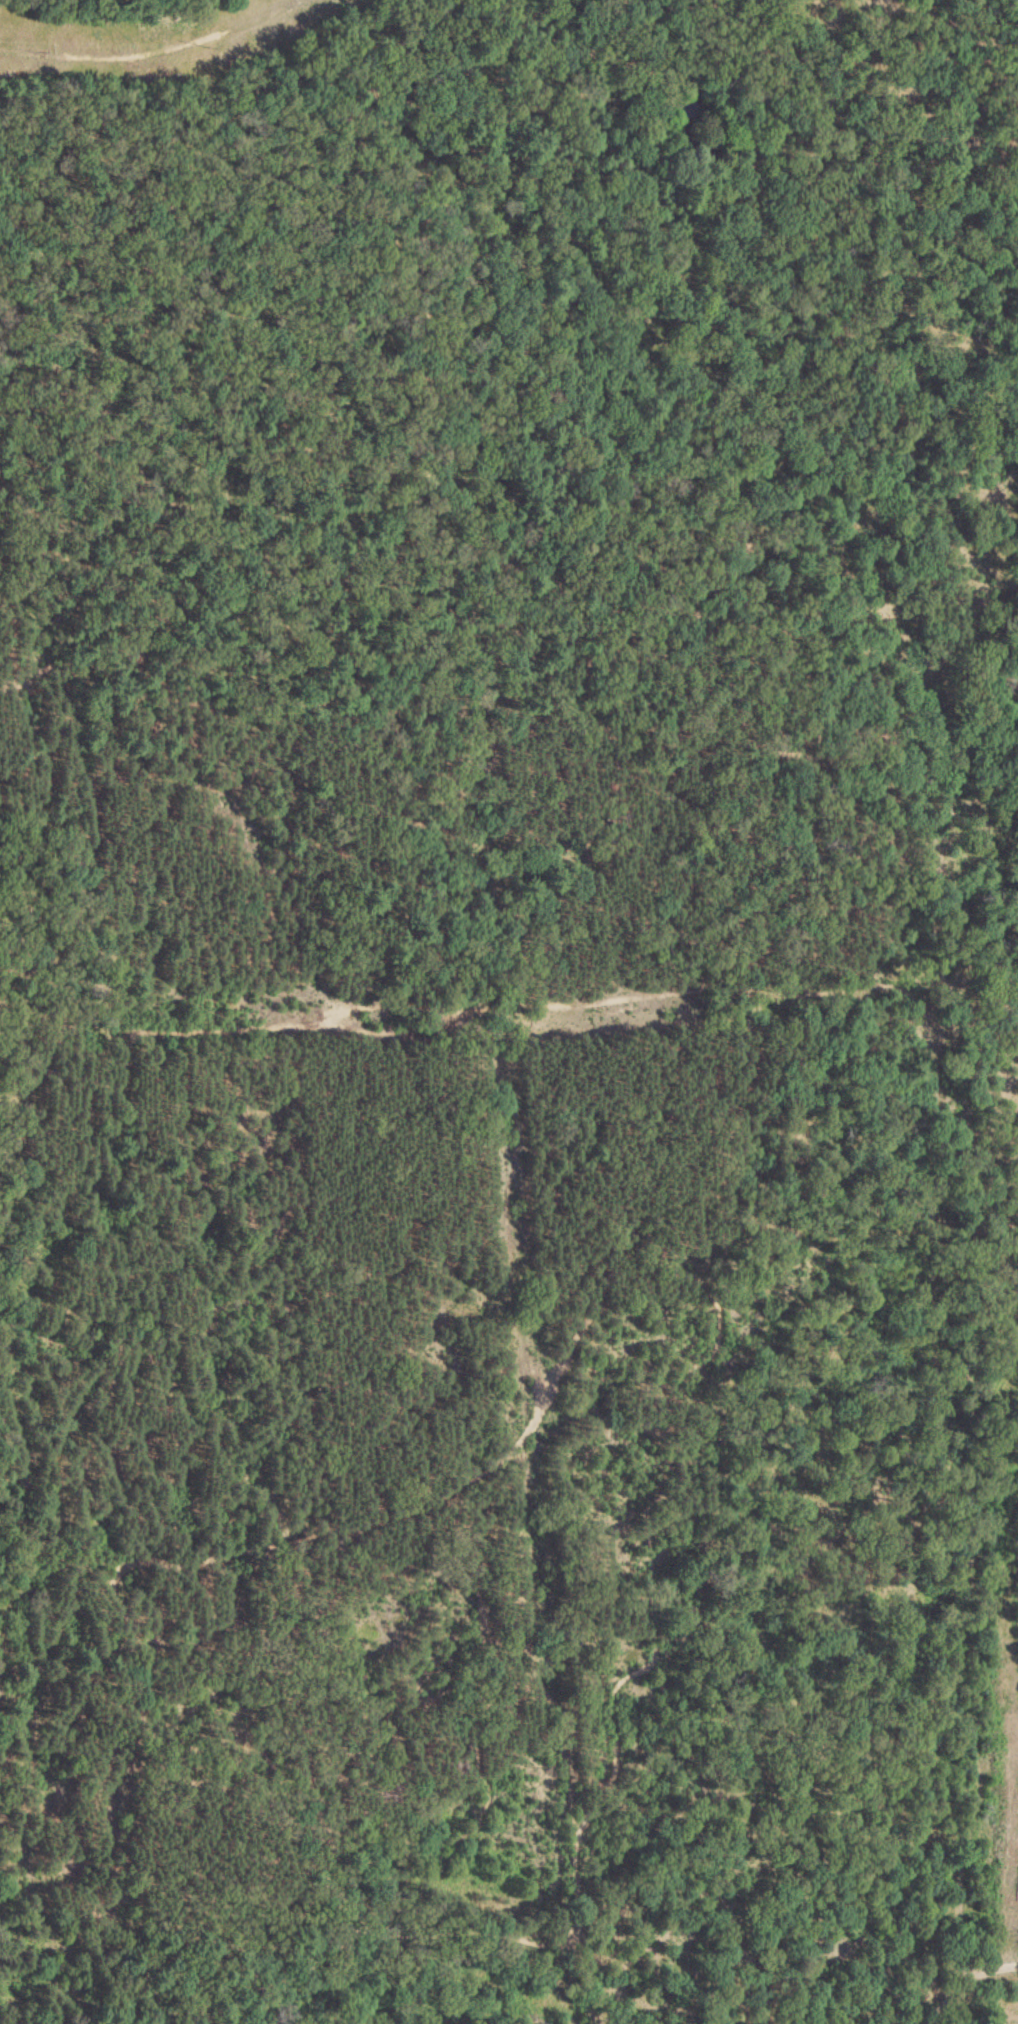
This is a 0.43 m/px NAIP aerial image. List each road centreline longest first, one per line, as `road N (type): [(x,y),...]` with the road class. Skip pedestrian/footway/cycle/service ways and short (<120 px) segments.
road 1 (track): [(1017,1977),(972,1984),(909,2023)]

